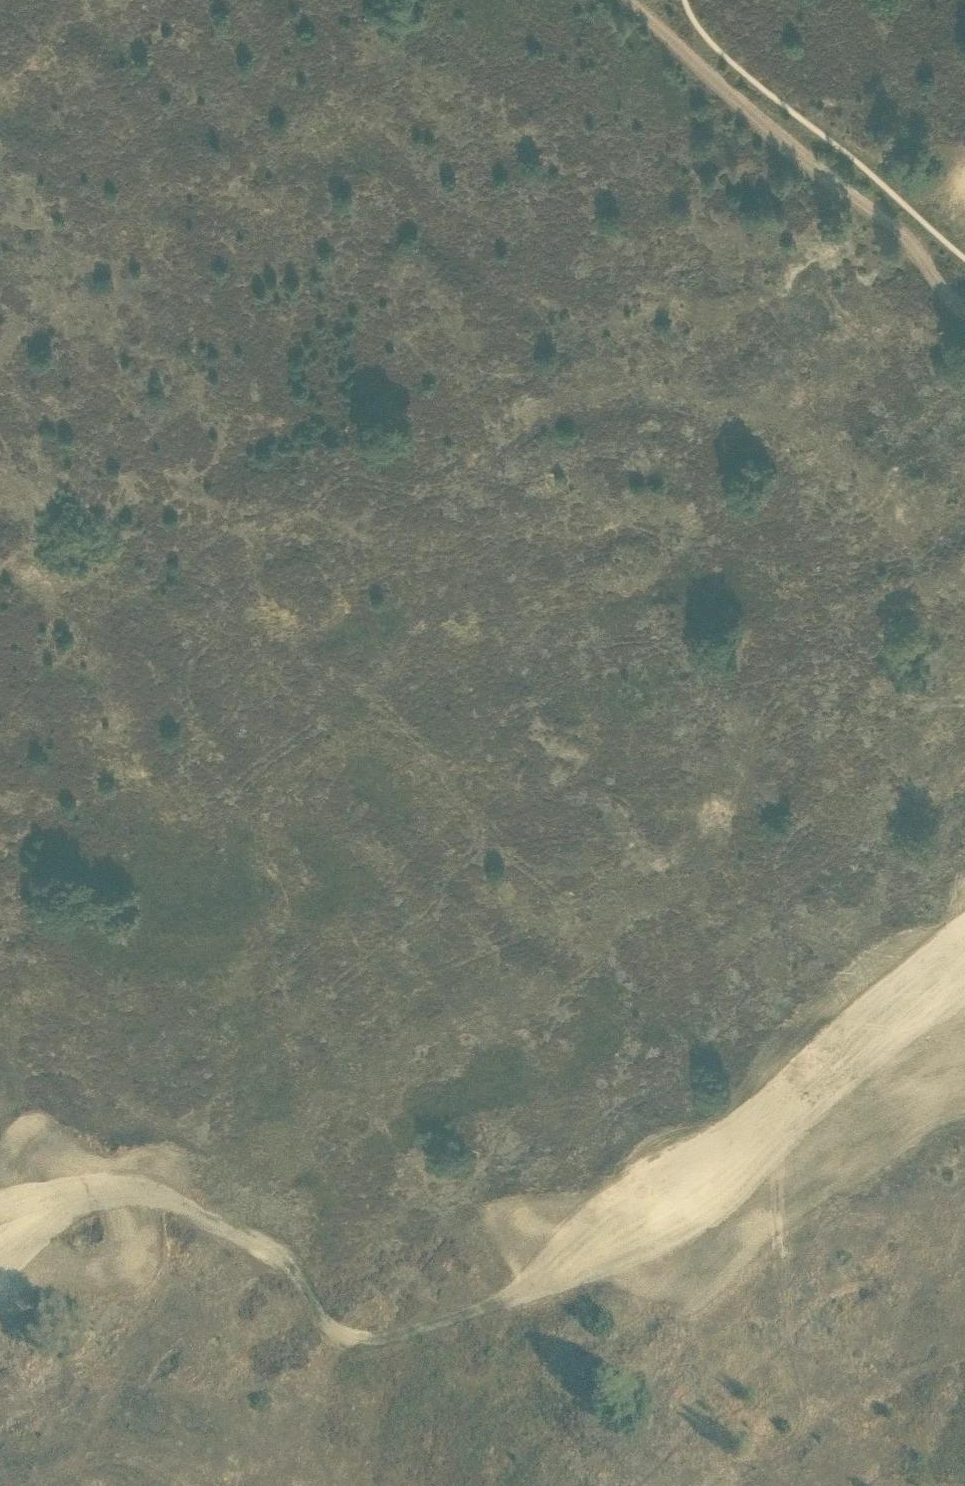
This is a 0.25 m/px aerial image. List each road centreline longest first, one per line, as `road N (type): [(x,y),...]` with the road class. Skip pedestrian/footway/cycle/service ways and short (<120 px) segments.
road 1 (track): [(964,313),(864,205),(628,0)]

